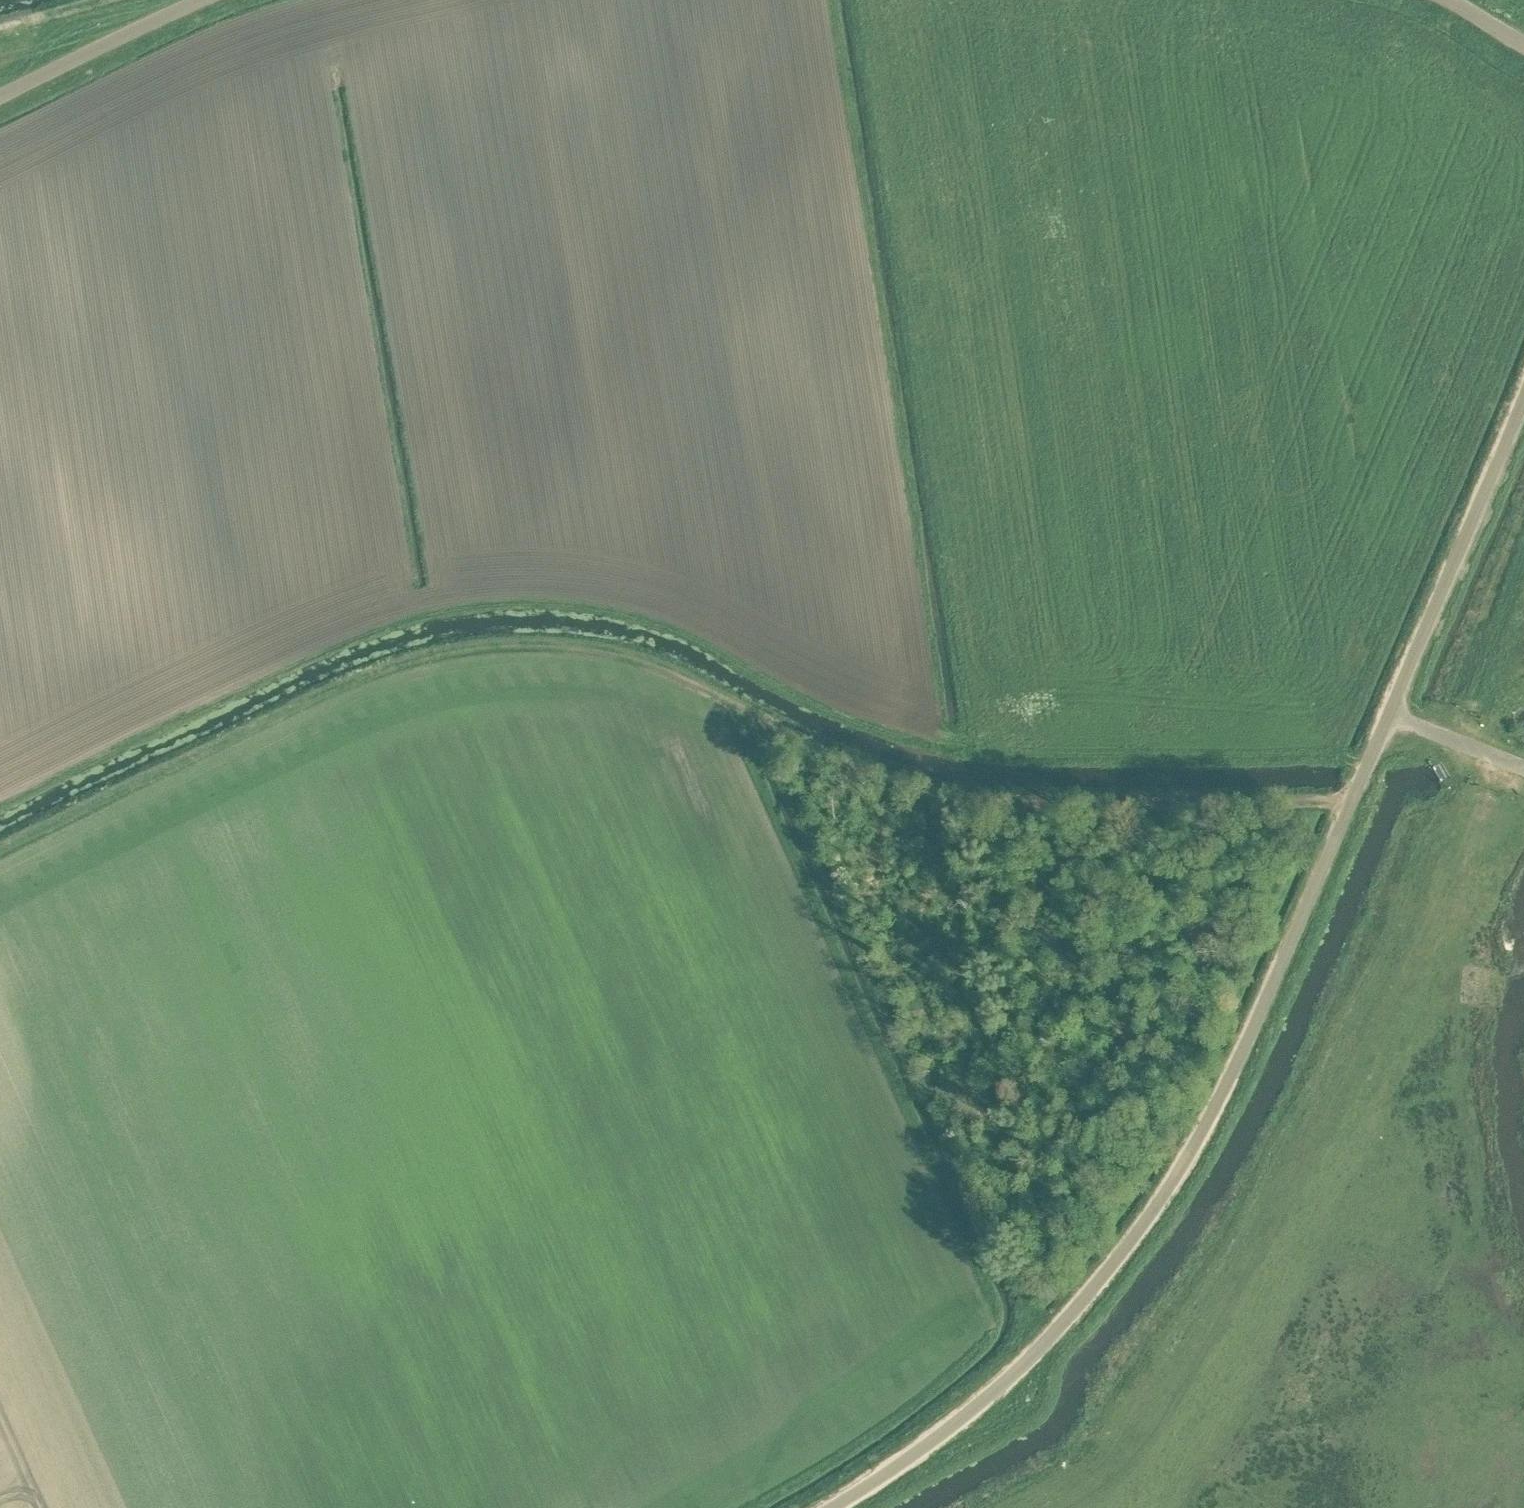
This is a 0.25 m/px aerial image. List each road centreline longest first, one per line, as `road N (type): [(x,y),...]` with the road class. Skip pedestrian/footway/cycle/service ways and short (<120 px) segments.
road 1 (unclassified): [(828,1507),(968,1413),(1024,1364),(1155,1208),(1219,1096),(1335,844),(1523,400)]
road 2 (unclassified): [(205,0),(0,98)]

